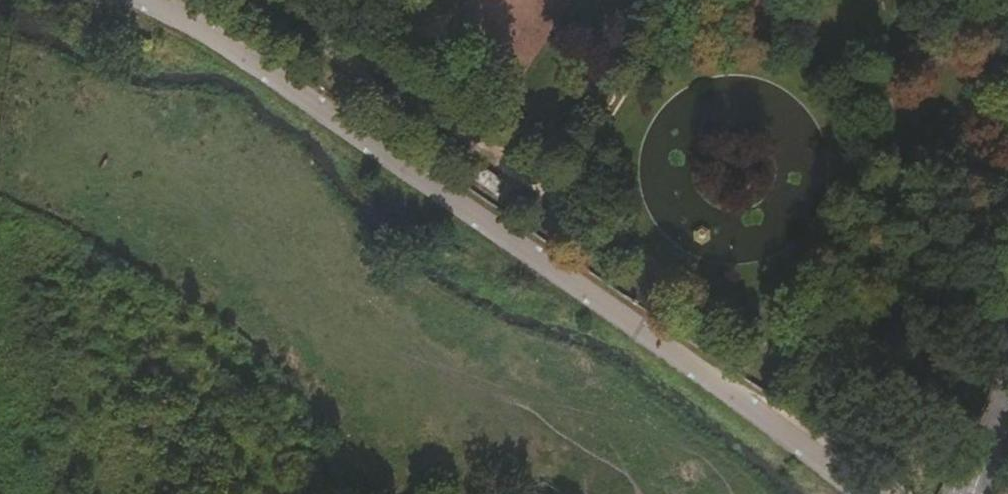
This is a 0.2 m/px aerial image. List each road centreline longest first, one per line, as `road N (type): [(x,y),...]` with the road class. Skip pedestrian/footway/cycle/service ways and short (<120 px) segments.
road 1 (residential): [(162,0),(525,246),(866,493)]
road 2 (track): [(254,0),(546,199)]
road 3 (residential): [(972,493),(1007,362)]

